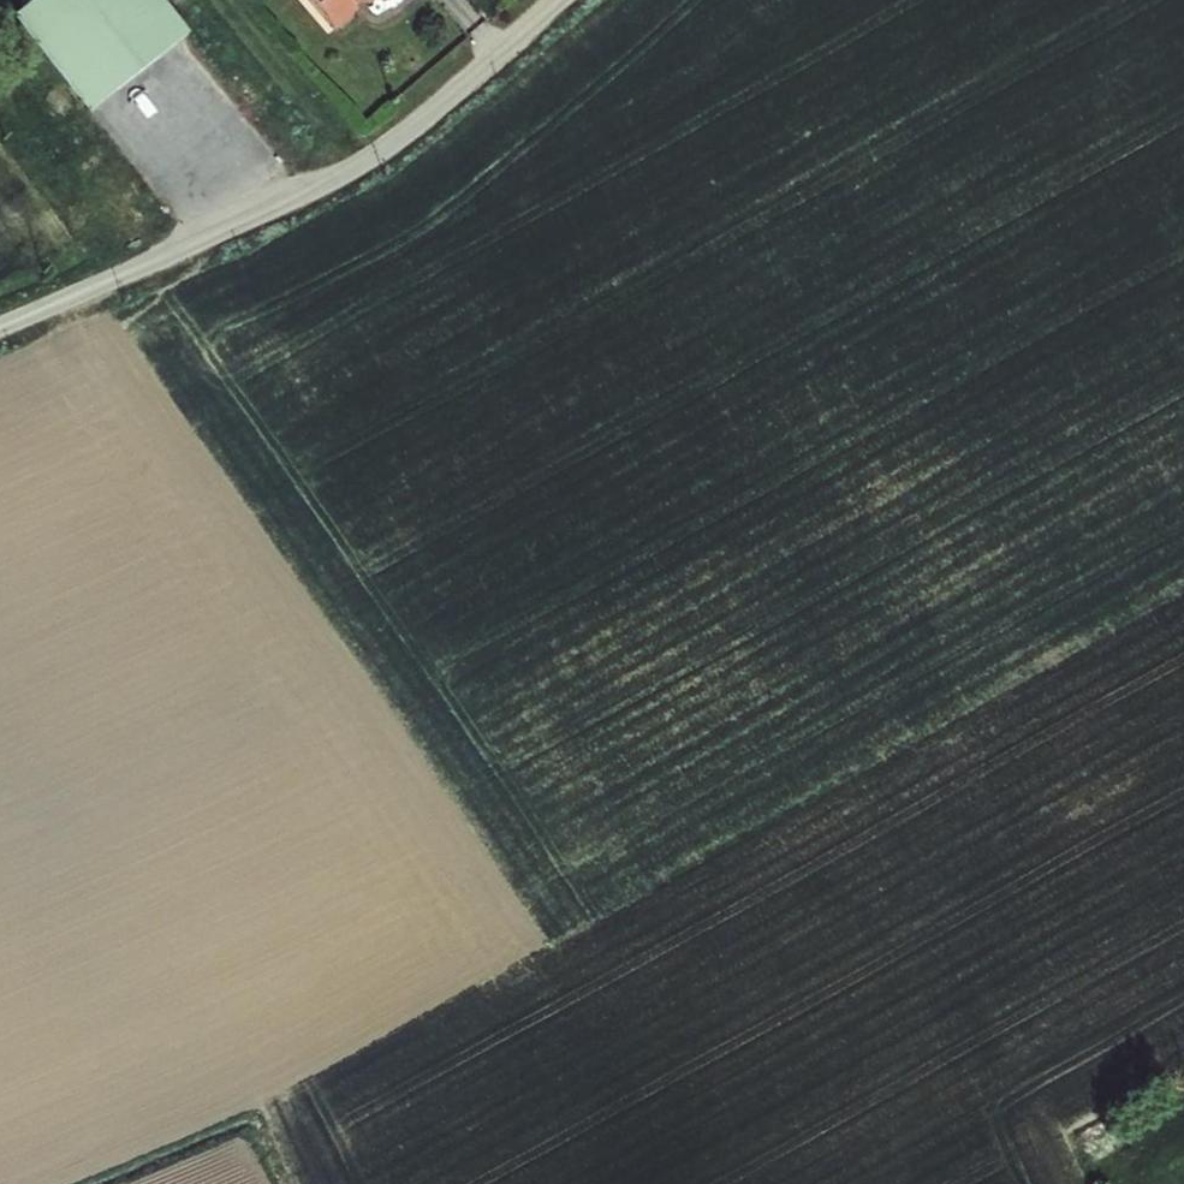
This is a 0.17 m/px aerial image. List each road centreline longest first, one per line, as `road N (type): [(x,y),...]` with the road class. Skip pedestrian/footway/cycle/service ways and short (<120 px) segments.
road 1 (unclassified): [(560,0),(416,129),(348,174),(0,328)]

